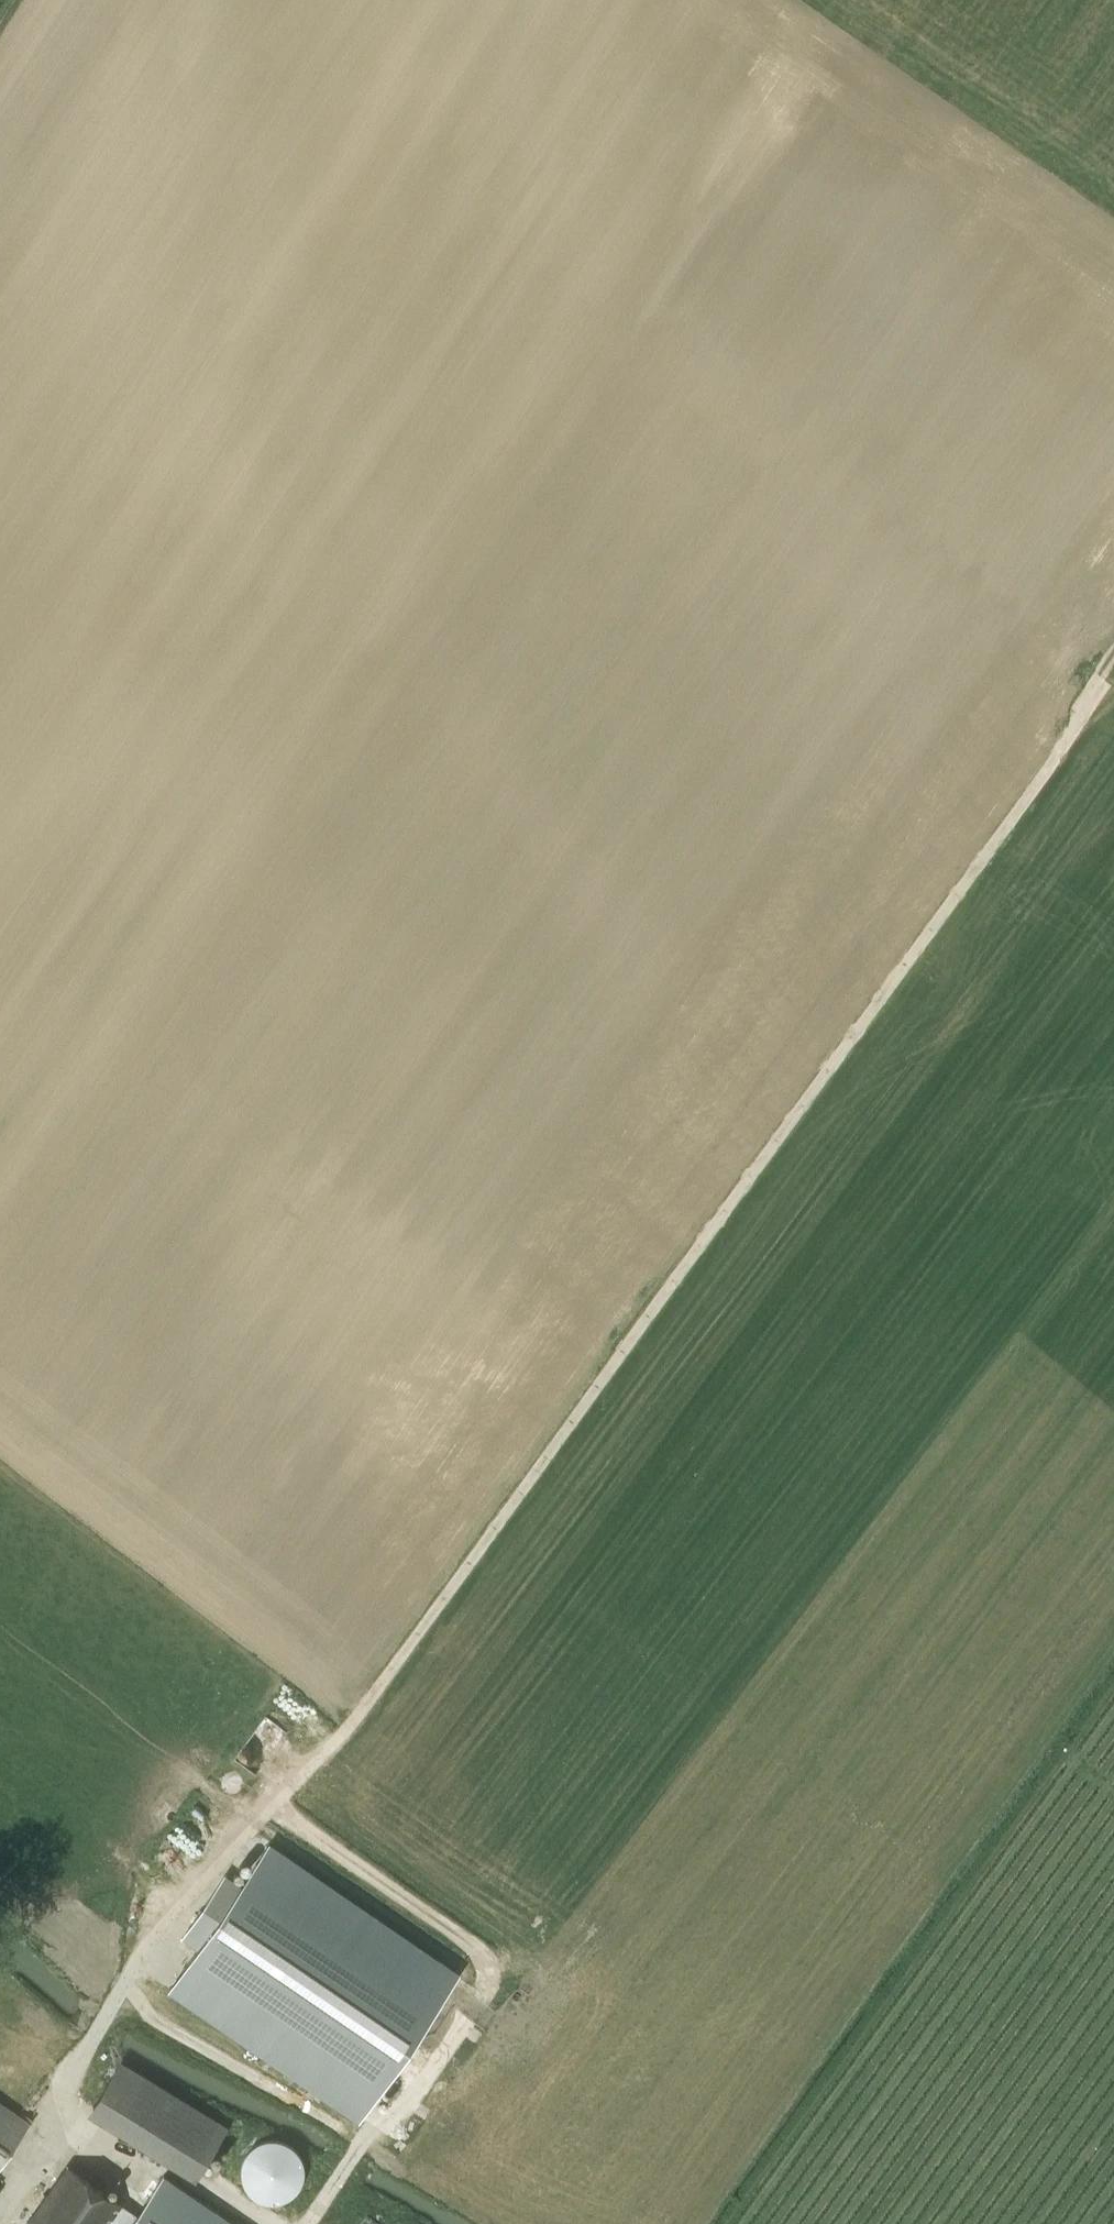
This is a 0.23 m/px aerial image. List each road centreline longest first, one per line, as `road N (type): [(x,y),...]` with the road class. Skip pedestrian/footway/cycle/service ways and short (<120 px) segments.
road 1 (track): [(1113,673),(1041,787),(567,1436),(341,1737),(158,1928),(99,2027)]

